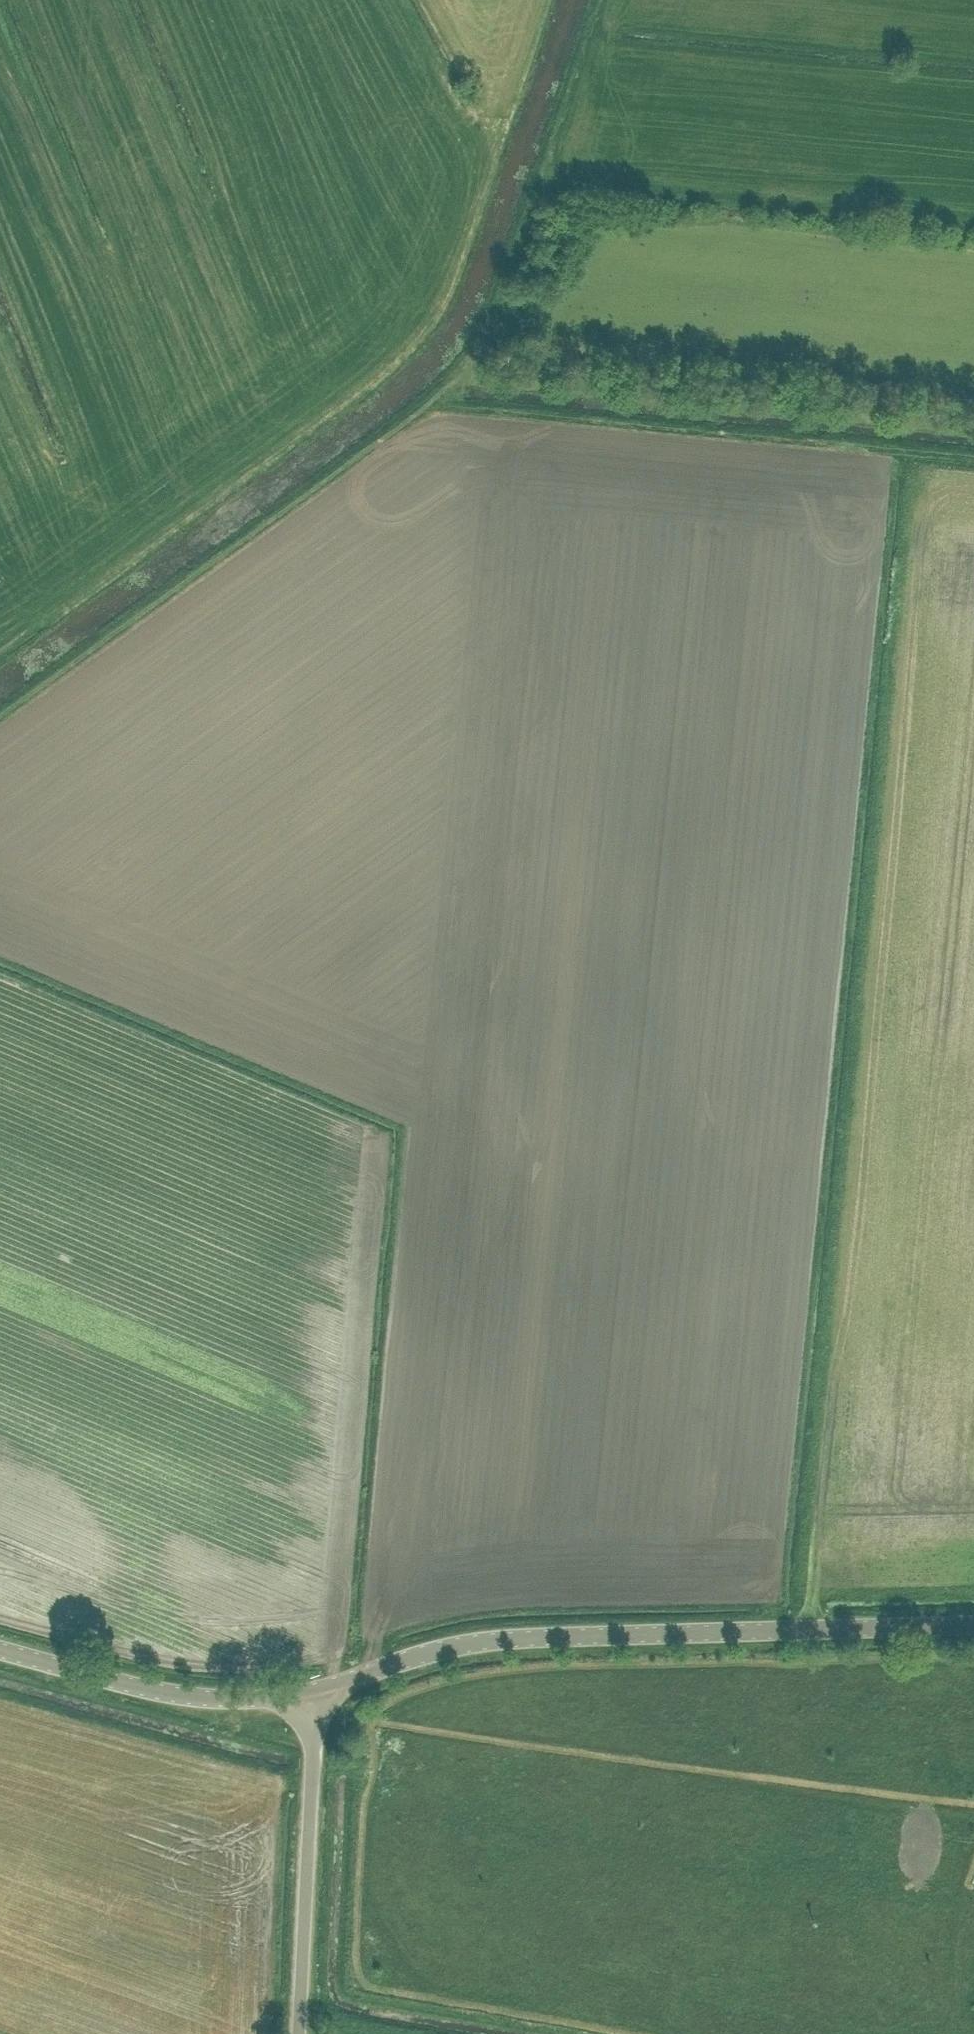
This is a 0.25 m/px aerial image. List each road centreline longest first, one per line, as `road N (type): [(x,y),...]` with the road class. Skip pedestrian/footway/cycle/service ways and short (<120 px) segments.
road 1 (tertiary): [(313,1691),(486,1640),(973,1625)]
road 2 (unclassified): [(295,2033),(313,1691)]
road 3 (tertiary): [(313,1691),(184,1694),(0,1647)]

